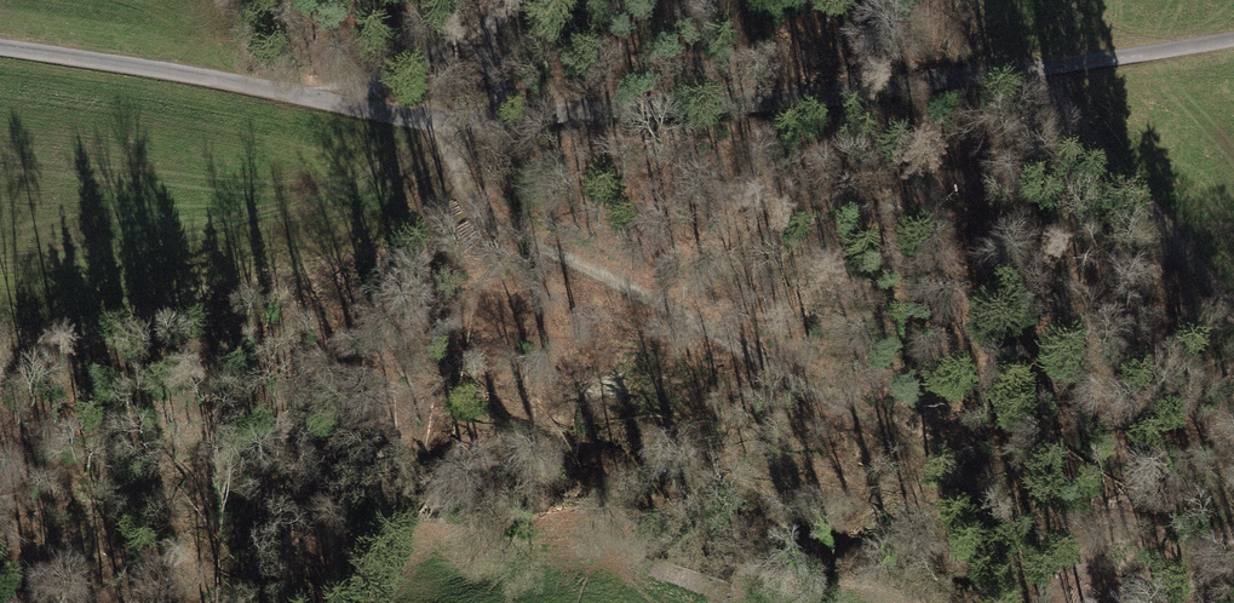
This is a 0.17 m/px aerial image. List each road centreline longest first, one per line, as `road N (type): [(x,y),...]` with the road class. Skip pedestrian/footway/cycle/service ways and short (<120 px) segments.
road 1 (track): [(1233,45),(1037,81),(400,126),(248,85),(0,52)]
road 2 (track): [(1110,591),(996,492),(741,346),(477,211),(461,170),(458,122)]
road 3 (track): [(1037,81),(1233,329)]
road 4 (track): [(515,0),(474,34),(329,107)]

